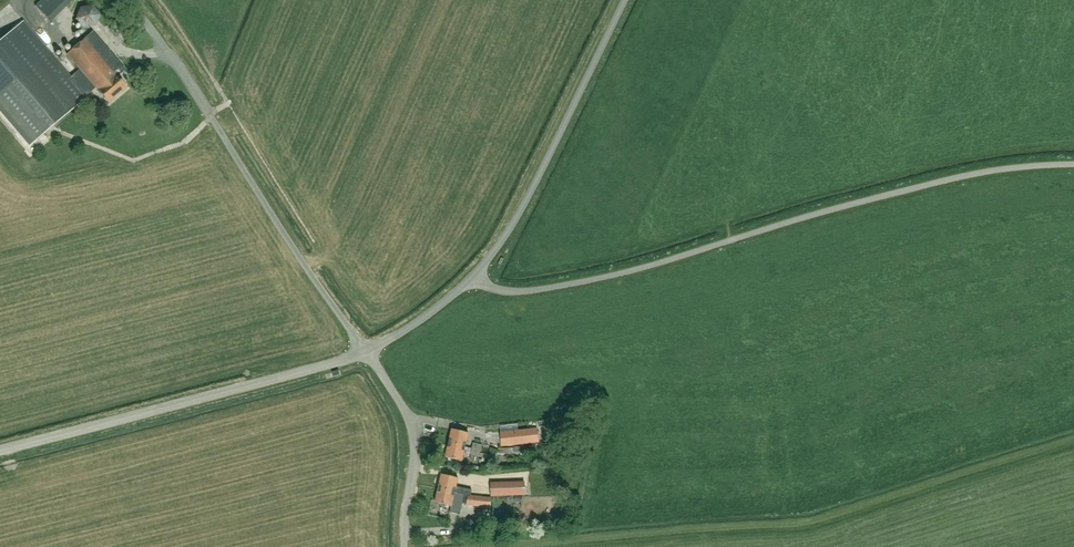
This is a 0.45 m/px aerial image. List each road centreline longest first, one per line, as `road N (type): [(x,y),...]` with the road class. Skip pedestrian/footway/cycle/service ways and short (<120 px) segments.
road 1 (unclassified): [(474,275),(516,291),(581,282),(932,183),(1073,163)]
road 2 (unclassified): [(0,449),(366,350)]
road 3 (unclassified): [(366,350),(157,37)]
road 4 (unclassified): [(474,275),(534,184),(624,0)]
road 5 (unclassified): [(404,546),(414,431),(366,350)]
road 6 (unclassified): [(366,350),(474,275)]

